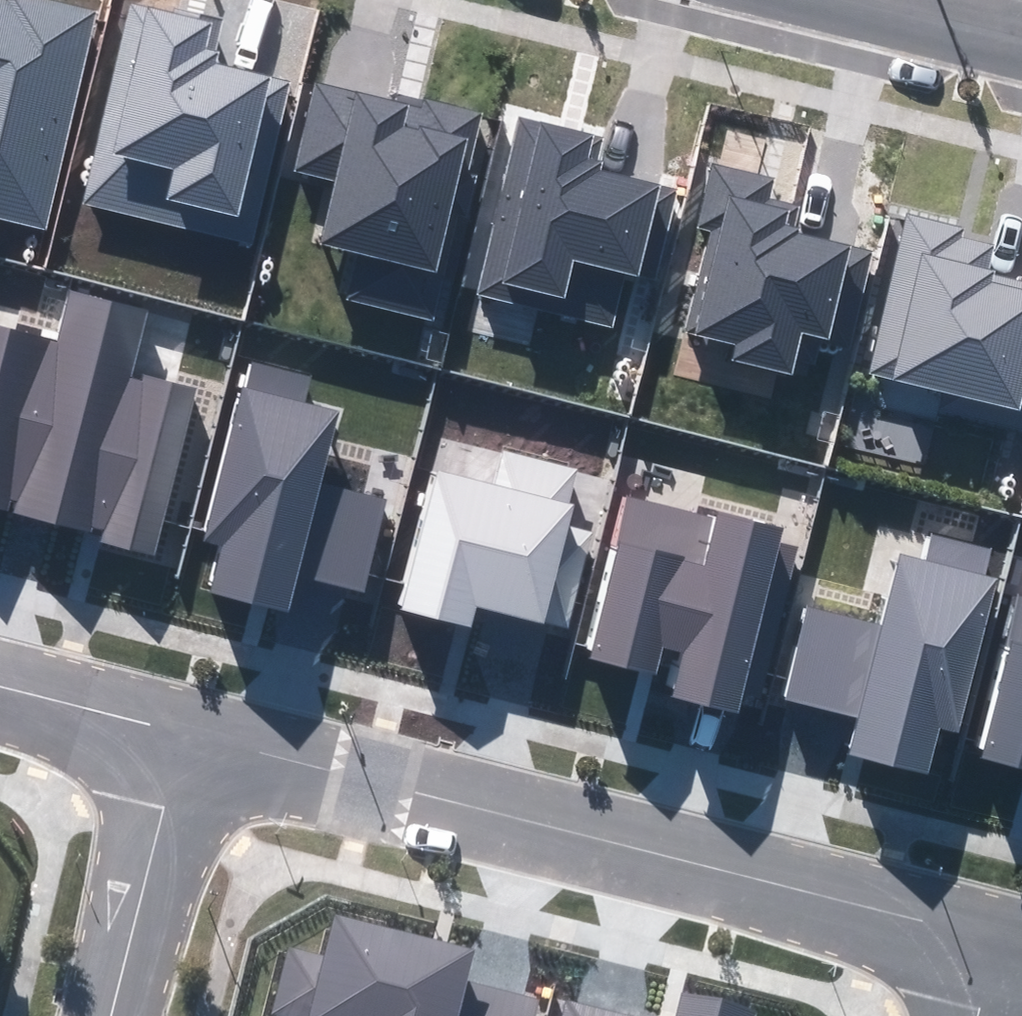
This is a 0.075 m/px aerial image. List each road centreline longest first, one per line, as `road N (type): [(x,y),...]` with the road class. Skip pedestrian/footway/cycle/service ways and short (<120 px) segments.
road 1 (residential): [(992,945),(183,732)]
road 2 (residential): [(183,732),(111,1015)]
road 3 (residential): [(183,732),(0,687)]
road 4 (unclassified): [(1021,29),(902,0)]

